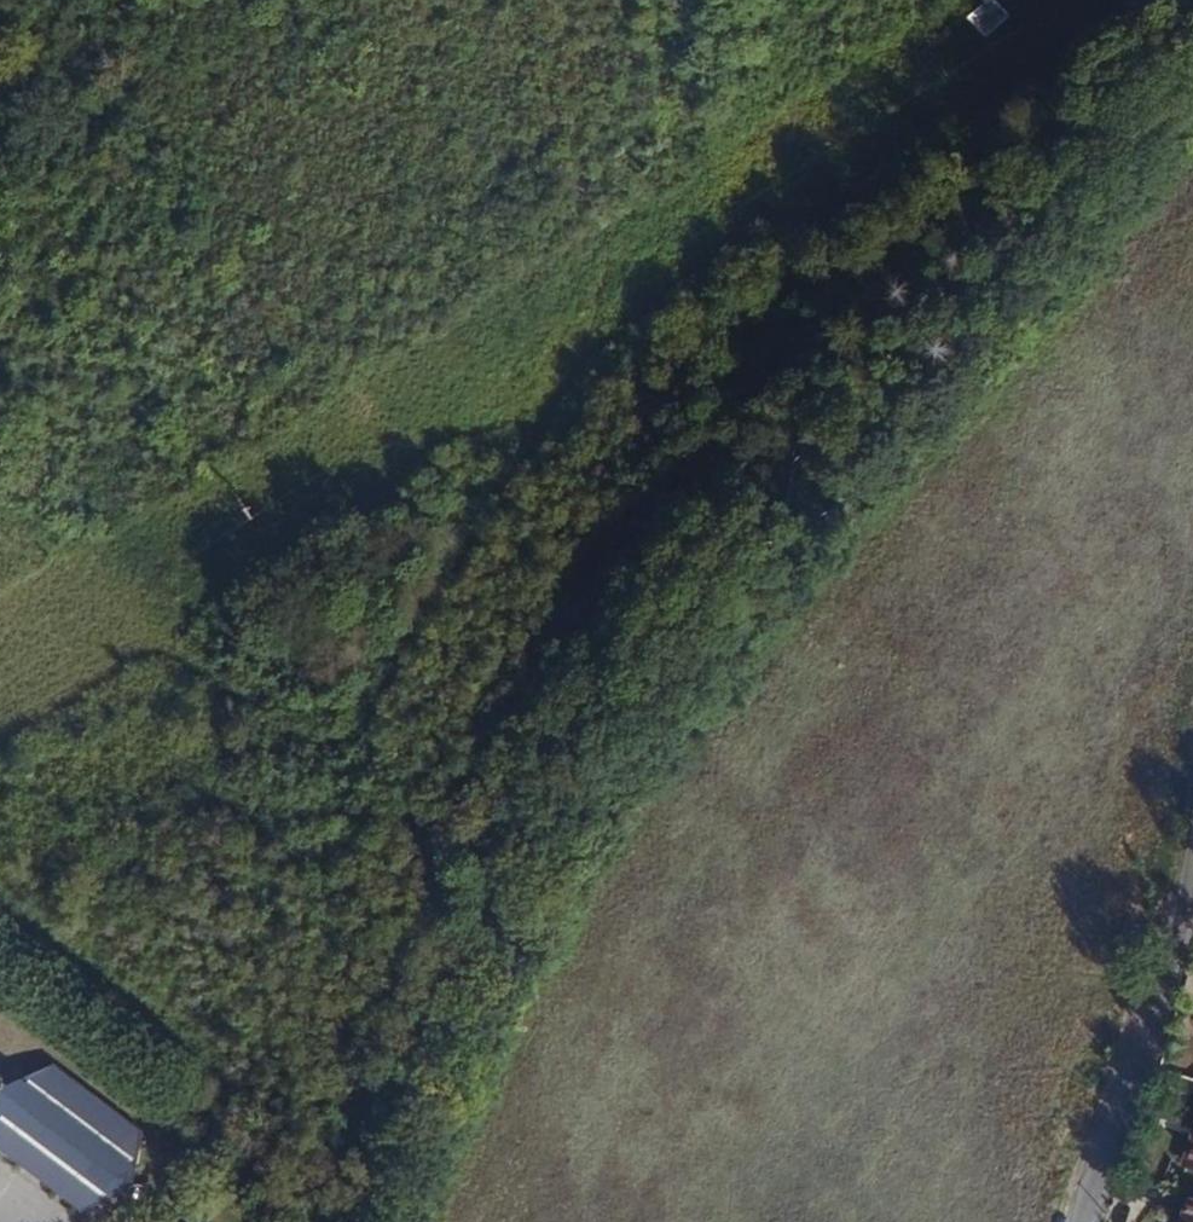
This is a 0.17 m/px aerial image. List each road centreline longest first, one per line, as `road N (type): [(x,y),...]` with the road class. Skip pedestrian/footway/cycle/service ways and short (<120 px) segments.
road 1 (residential): [(1192,880),(1078,1221)]

